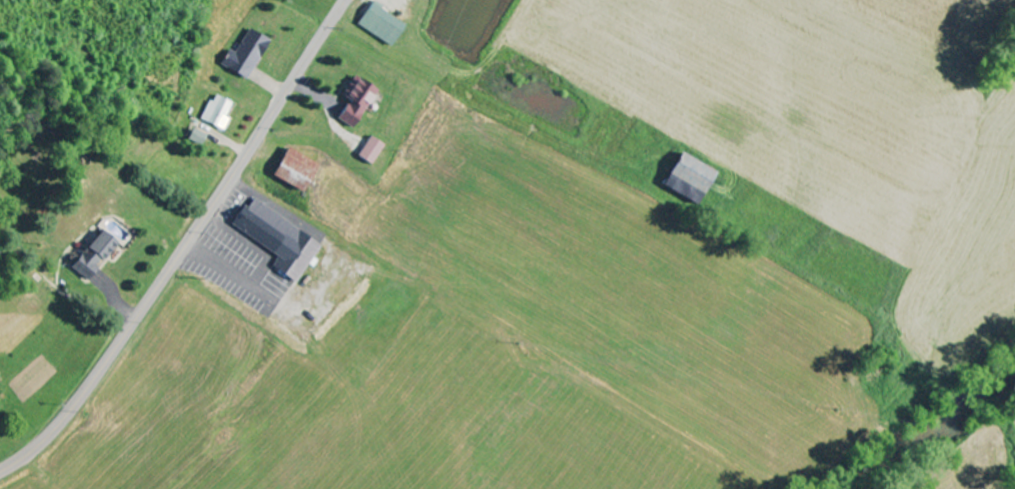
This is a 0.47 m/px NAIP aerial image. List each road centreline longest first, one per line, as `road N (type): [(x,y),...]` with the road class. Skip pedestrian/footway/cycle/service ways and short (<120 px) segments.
road 1 (secondary): [(0,470),(70,410),(346,0)]

